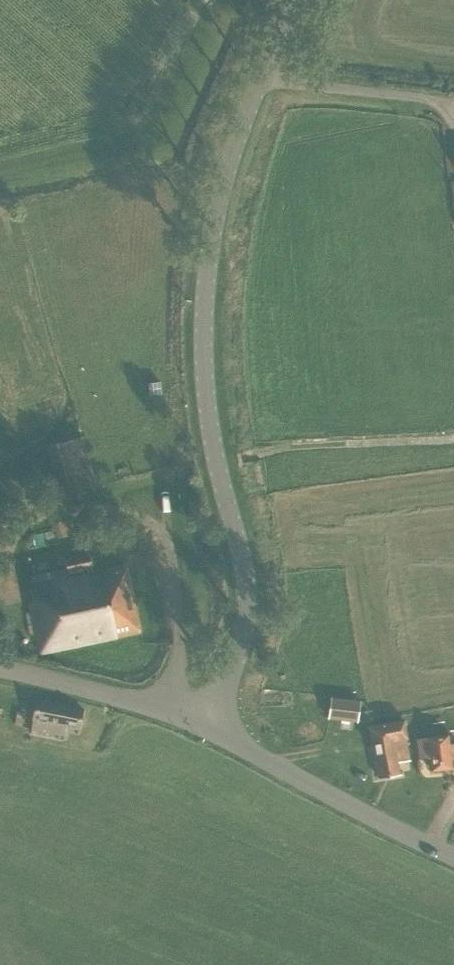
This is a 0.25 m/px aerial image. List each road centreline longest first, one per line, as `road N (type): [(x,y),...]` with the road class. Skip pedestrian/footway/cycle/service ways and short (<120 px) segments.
road 1 (tertiary): [(205,727),(240,648),(248,600),(206,395),(208,266),(227,172),(291,0)]
road 2 (tertiary): [(205,727),(453,856)]
road 3 (tertiary): [(205,727),(0,668)]

